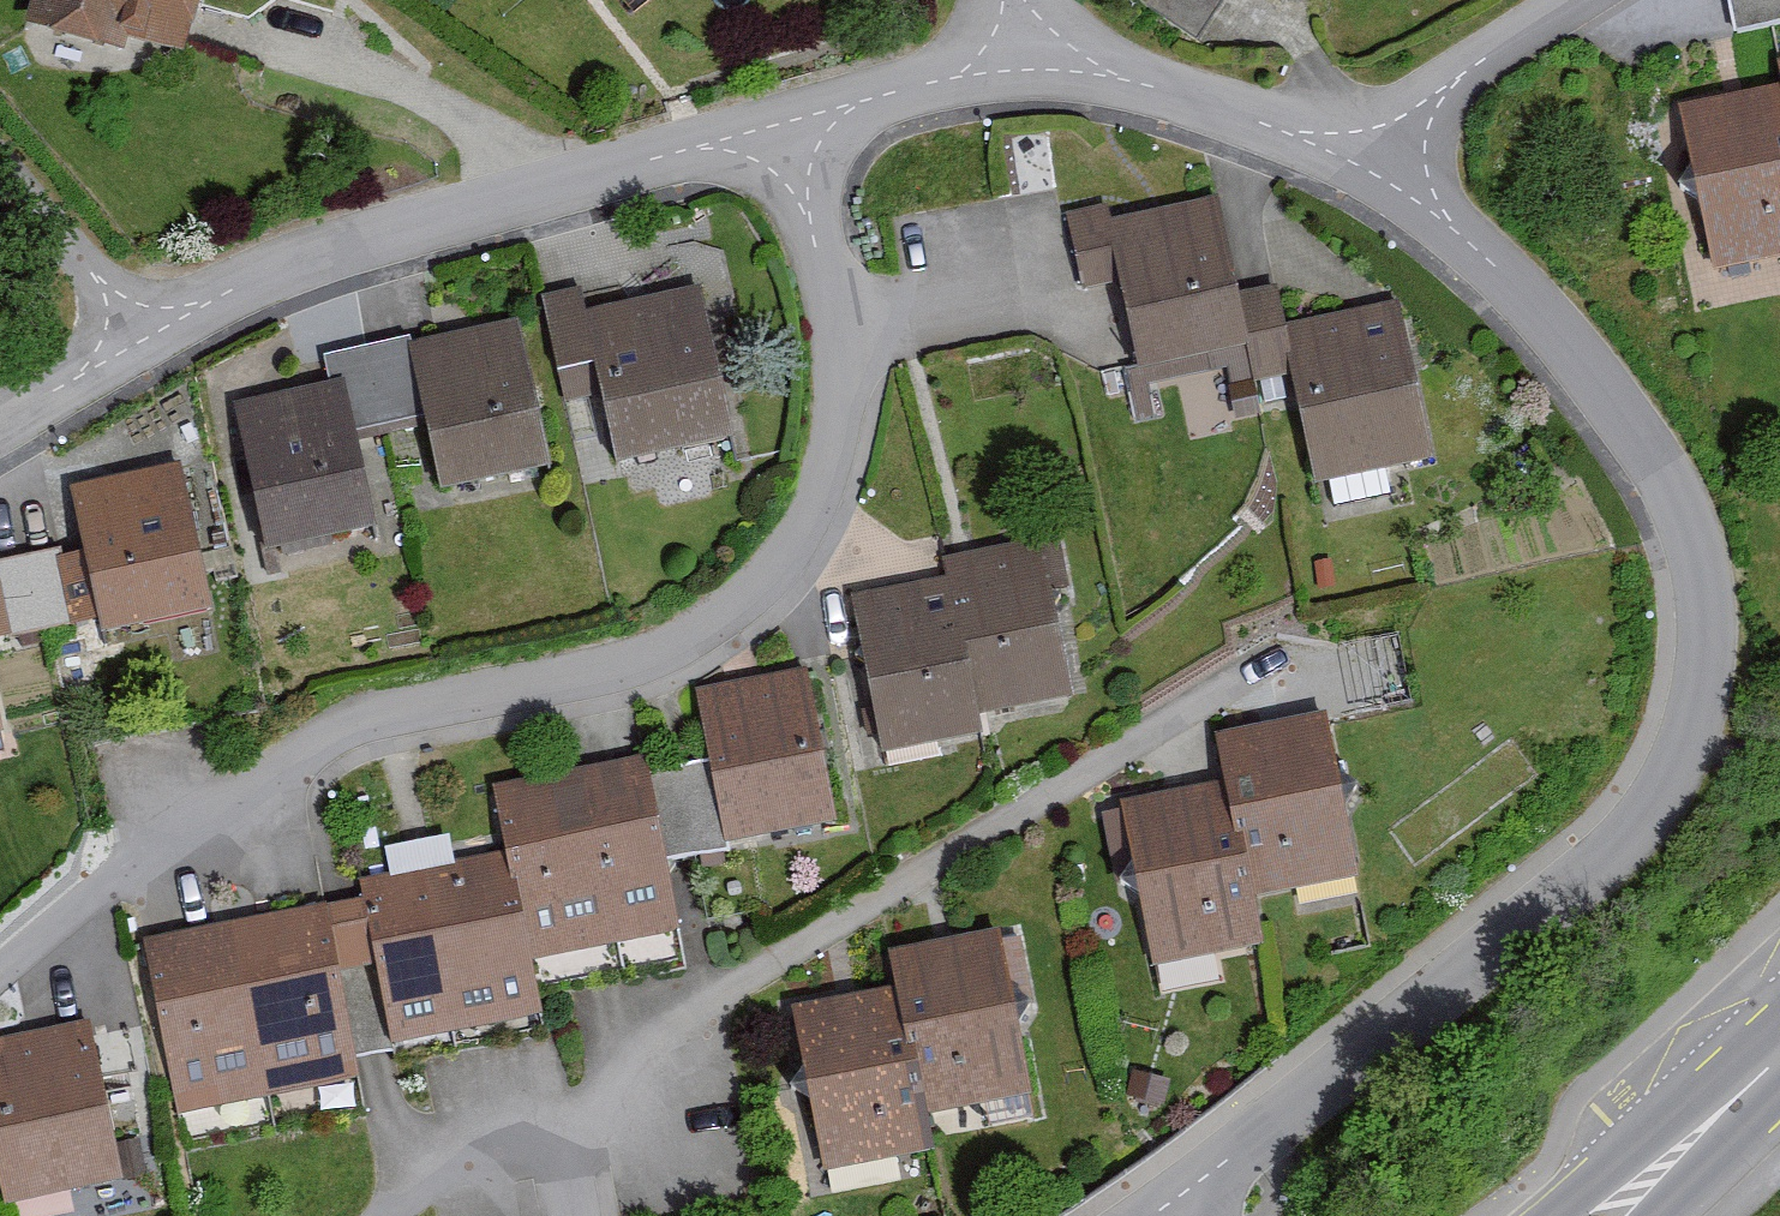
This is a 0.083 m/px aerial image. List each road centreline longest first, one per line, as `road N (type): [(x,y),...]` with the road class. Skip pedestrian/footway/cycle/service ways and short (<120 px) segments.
road 1 (residential): [(1164,1208),(1527,923),(1682,780),(1699,518),(1373,142)]
road 2 (residential): [(810,119),(831,245),(838,452),(782,588),(591,676),(339,730),(117,866),(0,966)]
road 3 (residential): [(810,119),(725,131),(460,211),(133,342),(0,425)]
road 4 (residential): [(578,1113),(739,981),(1264,659)]
road 5 (residential): [(1095,49),(883,90),(810,119)]
road 6 (residential): [(1373,142),(1095,49)]
road 7 (residential): [(1373,142),(1591,0)]
road 8 (residential): [(405,1215),(578,1113)]
road 9 (tertiary): [(1710,1120),(1569,1215)]
road 10 (tertiary): [(1629,1215),(1710,1120)]

